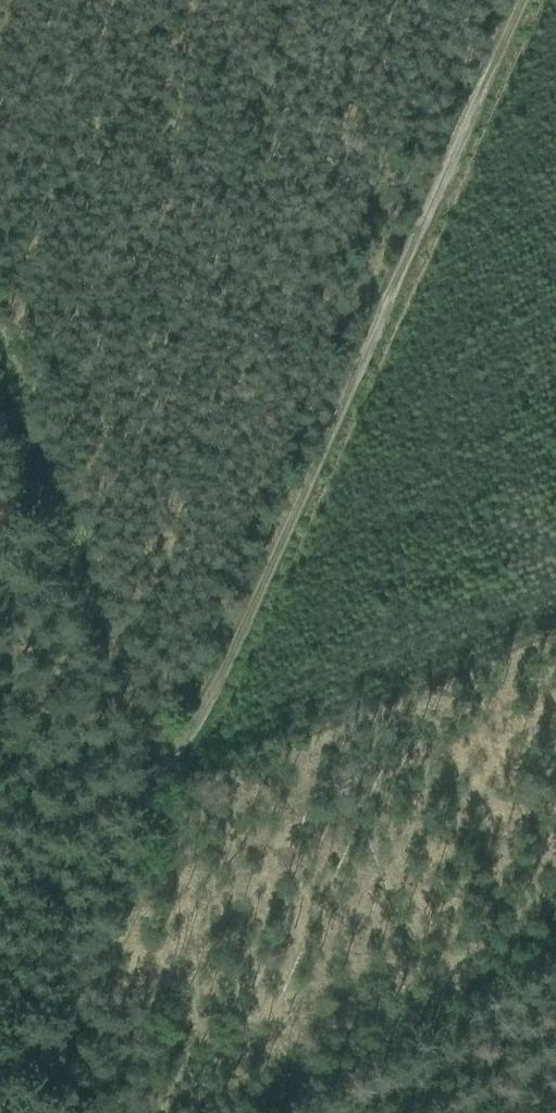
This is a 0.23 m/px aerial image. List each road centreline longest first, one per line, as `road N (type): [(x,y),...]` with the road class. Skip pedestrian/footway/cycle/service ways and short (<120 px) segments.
road 1 (track): [(170,775),(527,0)]
road 2 (track): [(0,365),(170,775)]
road 3 (track): [(170,775),(0,836)]

